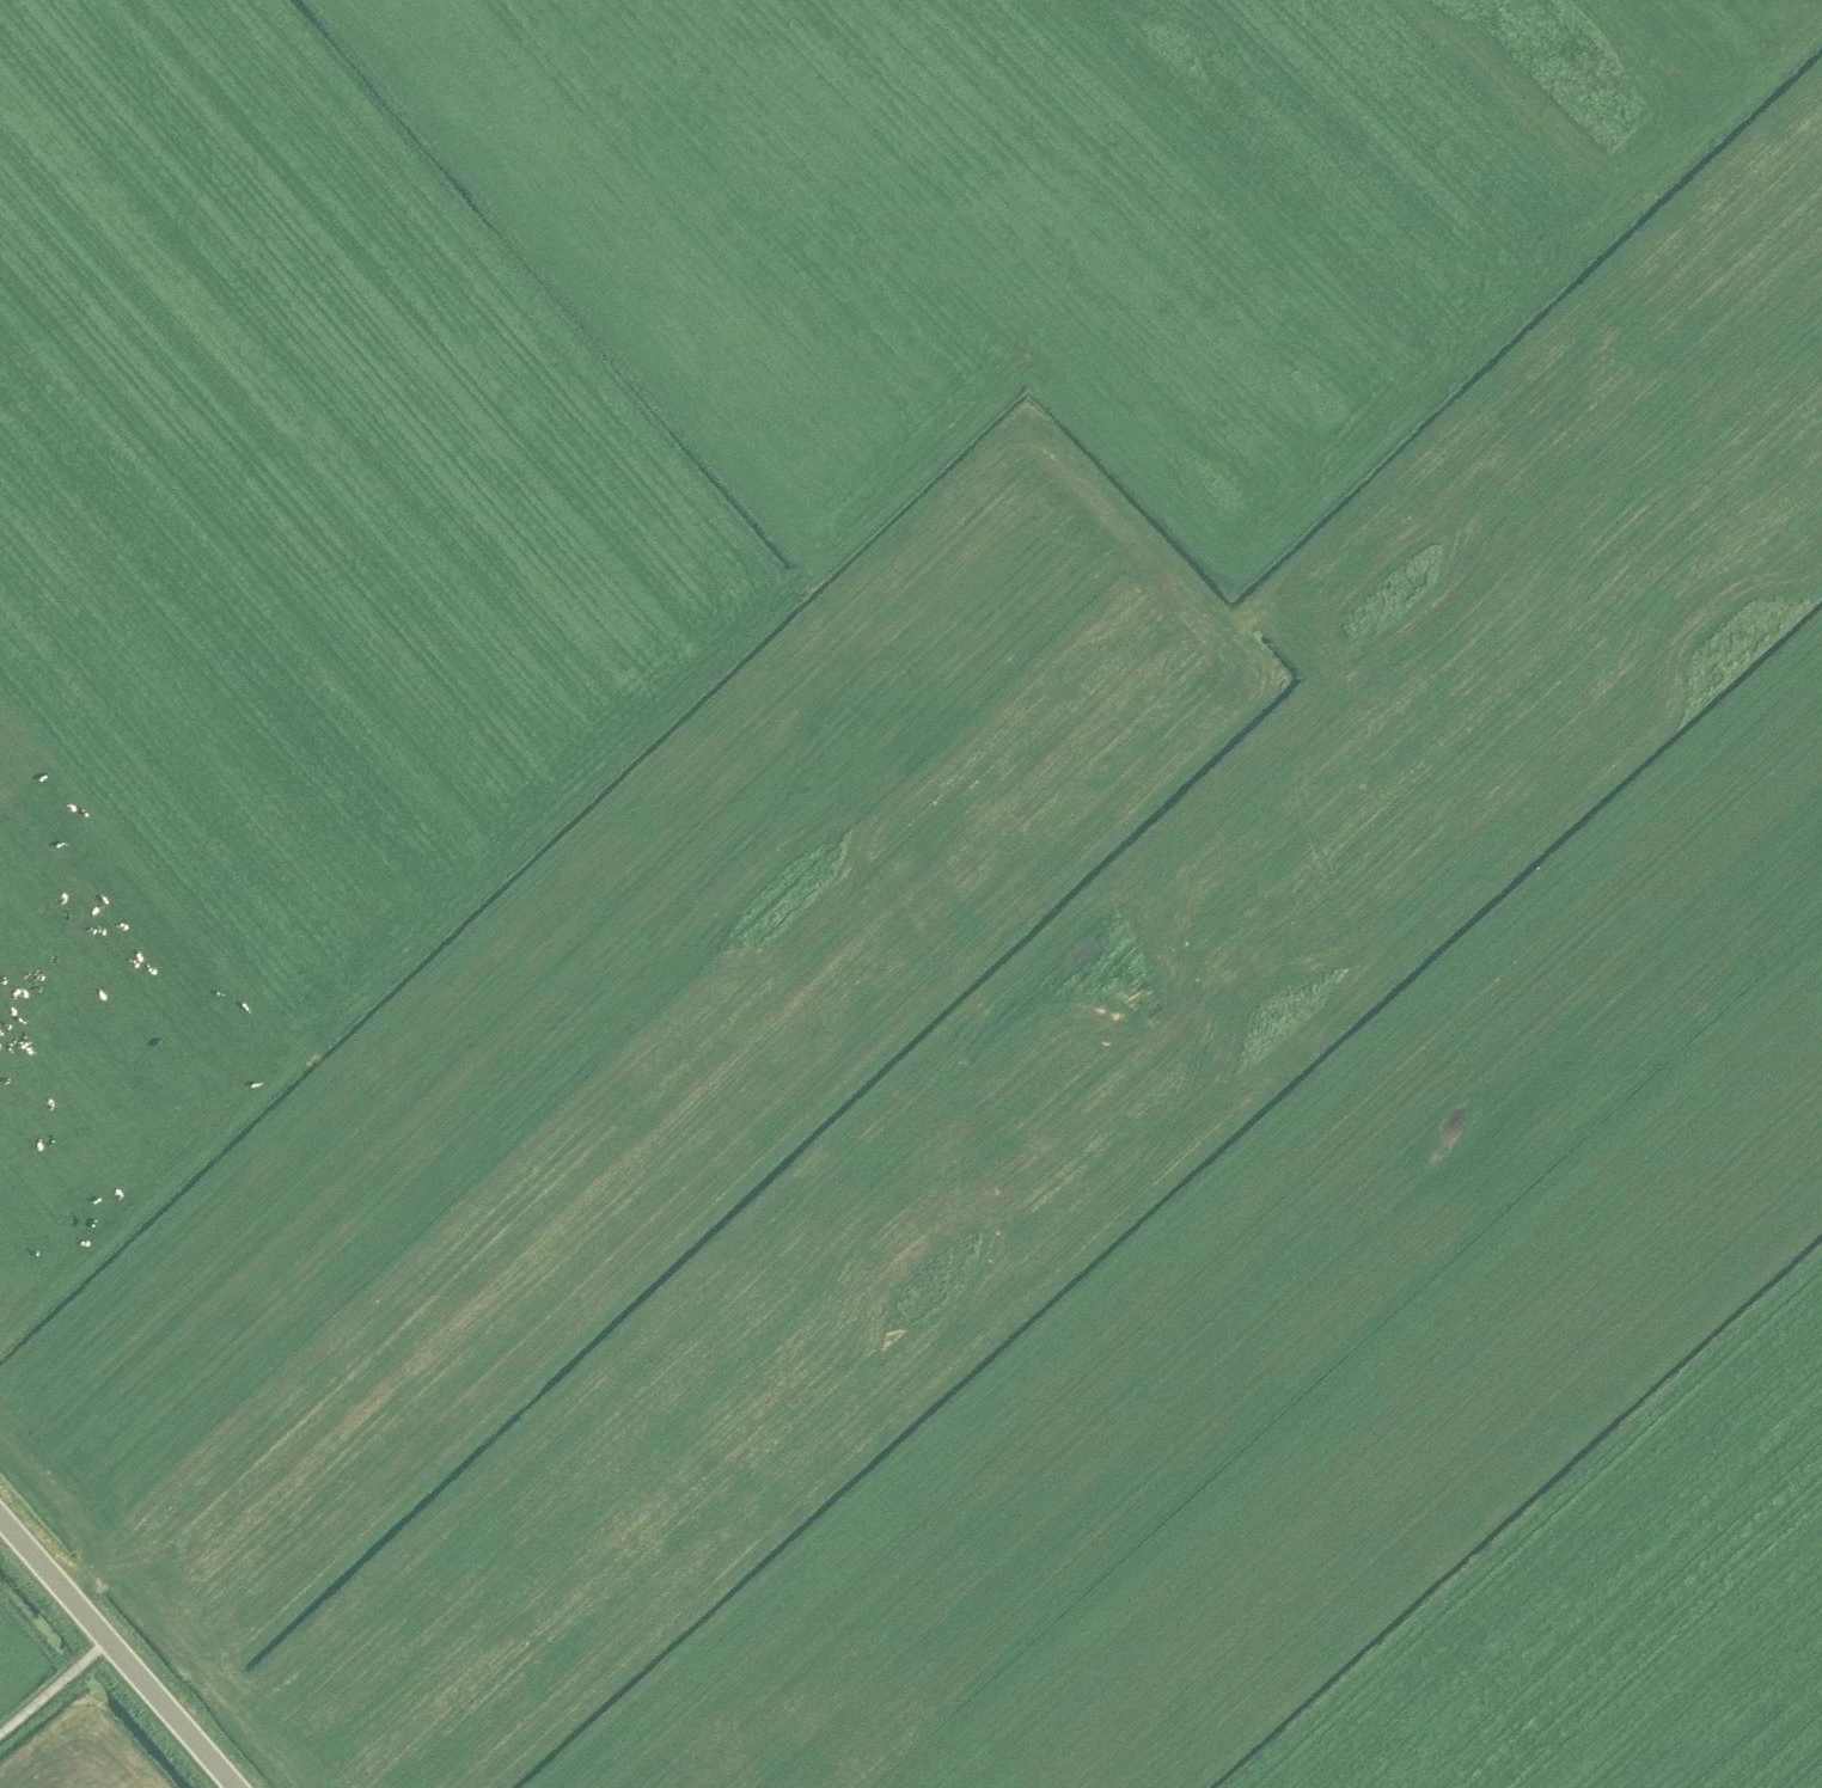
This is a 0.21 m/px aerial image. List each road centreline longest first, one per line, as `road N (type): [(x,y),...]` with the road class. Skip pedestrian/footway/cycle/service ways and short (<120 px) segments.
road 1 (tertiary): [(233,1787),(0,1521)]

